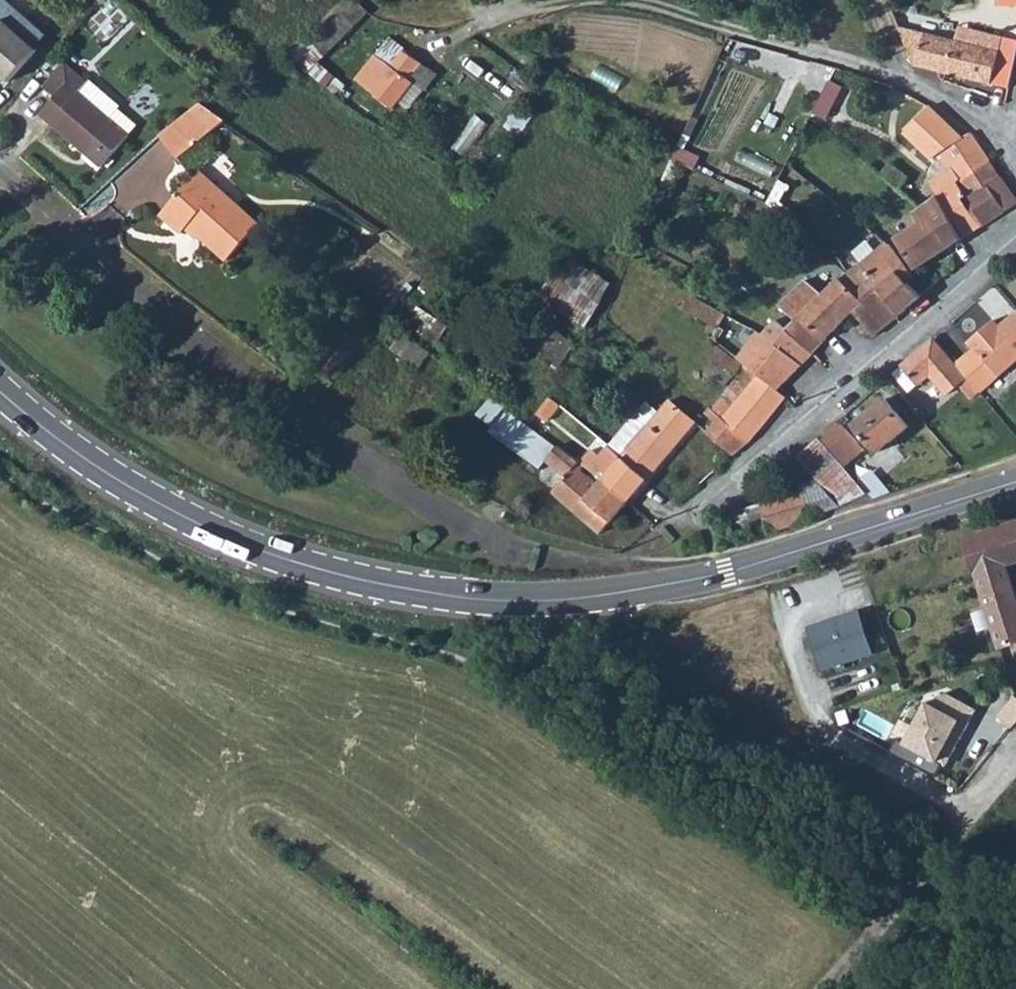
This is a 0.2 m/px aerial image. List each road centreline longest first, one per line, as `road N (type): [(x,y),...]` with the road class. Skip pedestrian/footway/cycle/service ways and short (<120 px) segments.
road 1 (track): [(0,466),(26,489),(278,611),(461,656),(901,908),(832,988)]
road 2 (secondary): [(1015,482),(733,570),(621,593),(502,600),(415,593),(330,576),(168,511),(89,463),(0,391)]
road 3 (residential): [(0,174),(294,414),(430,505),(523,546)]
road 4 (residential): [(639,563),(1015,249)]
road 5 (unclassified): [(1015,762),(901,908)]

